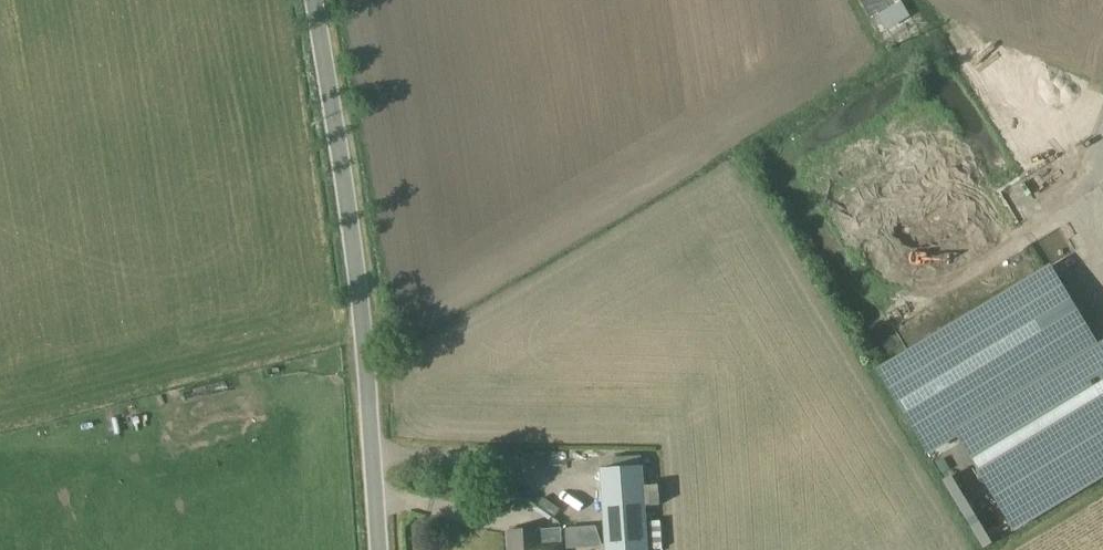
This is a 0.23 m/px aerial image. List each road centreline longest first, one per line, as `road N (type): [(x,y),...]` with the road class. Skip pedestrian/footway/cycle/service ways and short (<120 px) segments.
road 1 (unclassified): [(382,549),(346,161),(319,0)]

